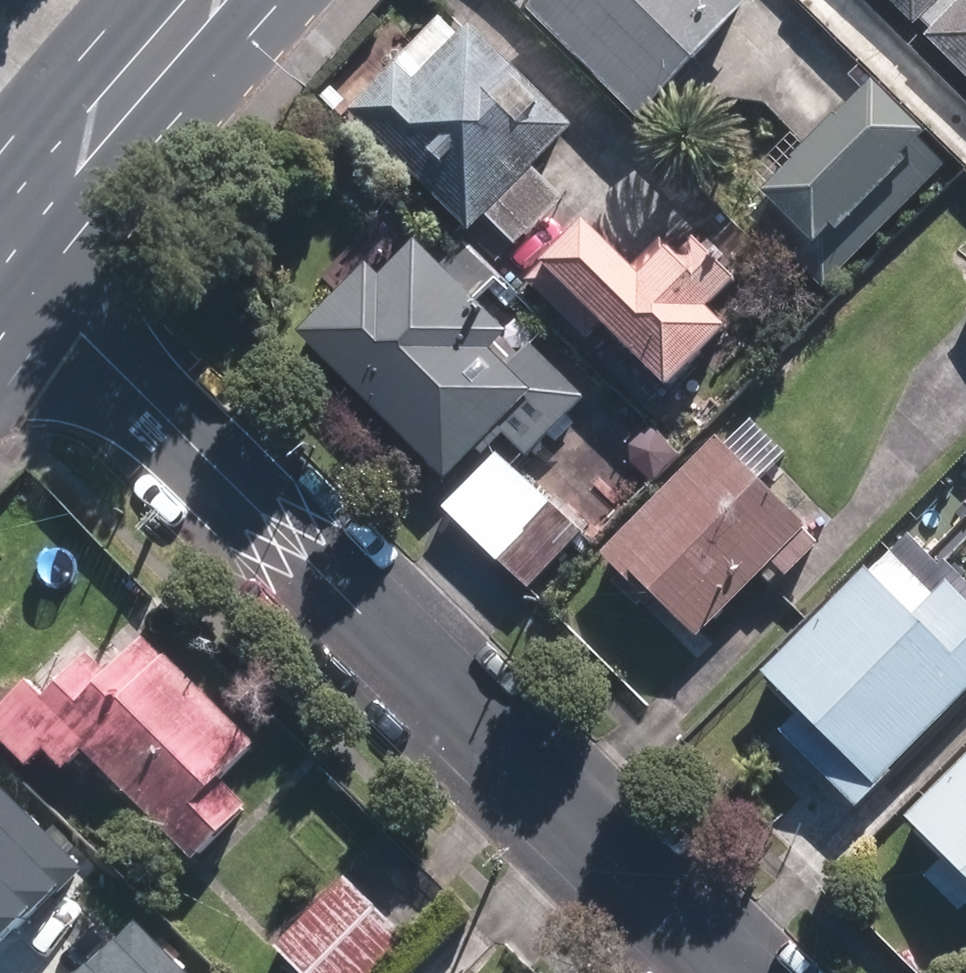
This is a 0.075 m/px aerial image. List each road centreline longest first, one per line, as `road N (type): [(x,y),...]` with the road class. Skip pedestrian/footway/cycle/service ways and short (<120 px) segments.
road 1 (residential): [(727,972),(0,251)]
road 2 (secondary): [(199,0),(67,149),(0,239)]

